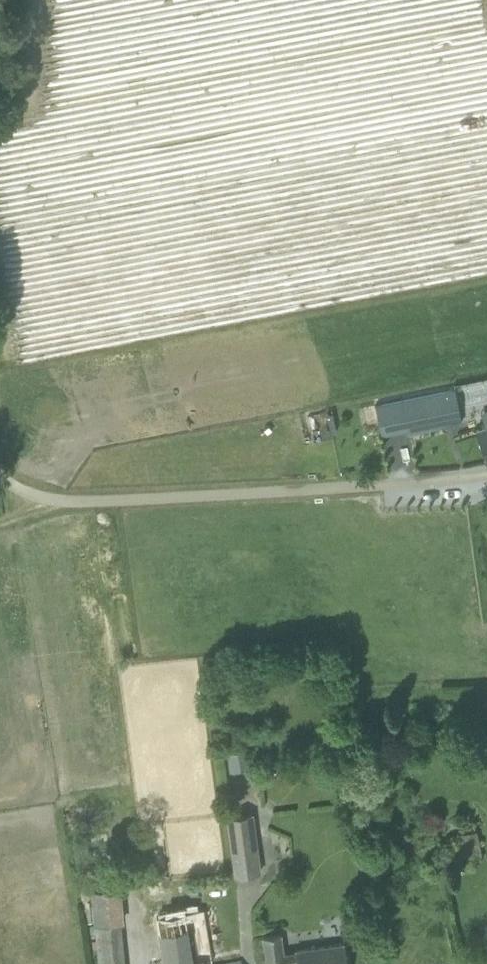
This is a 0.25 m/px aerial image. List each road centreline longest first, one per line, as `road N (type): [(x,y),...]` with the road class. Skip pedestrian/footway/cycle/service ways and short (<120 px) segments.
road 1 (unclassified): [(0,503),(250,493),(486,470)]

